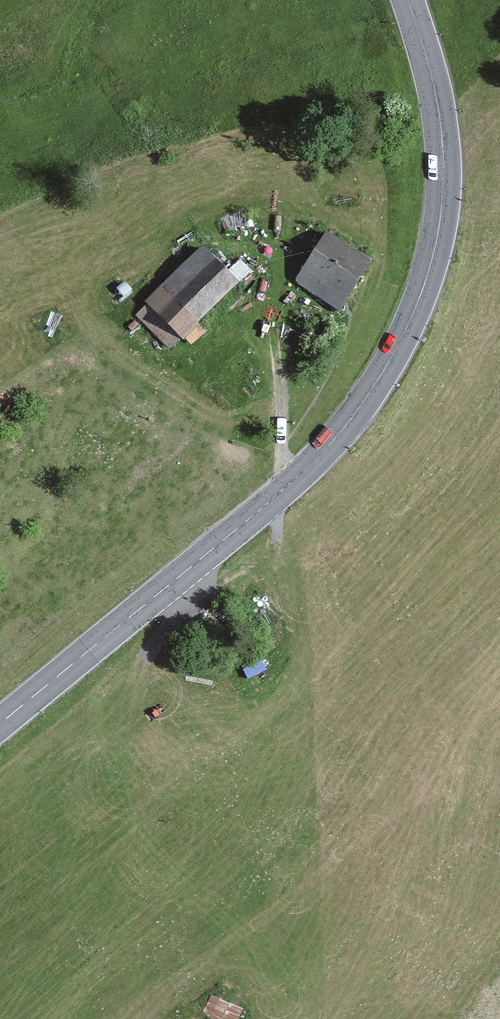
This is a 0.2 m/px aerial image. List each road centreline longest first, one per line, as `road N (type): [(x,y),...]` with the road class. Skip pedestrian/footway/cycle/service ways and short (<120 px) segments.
road 1 (primary): [(408,0),(435,91),(444,183),(430,270),(392,359),(314,462),(0,724)]
road 2 (track): [(236,1015),(285,524),(272,302)]

